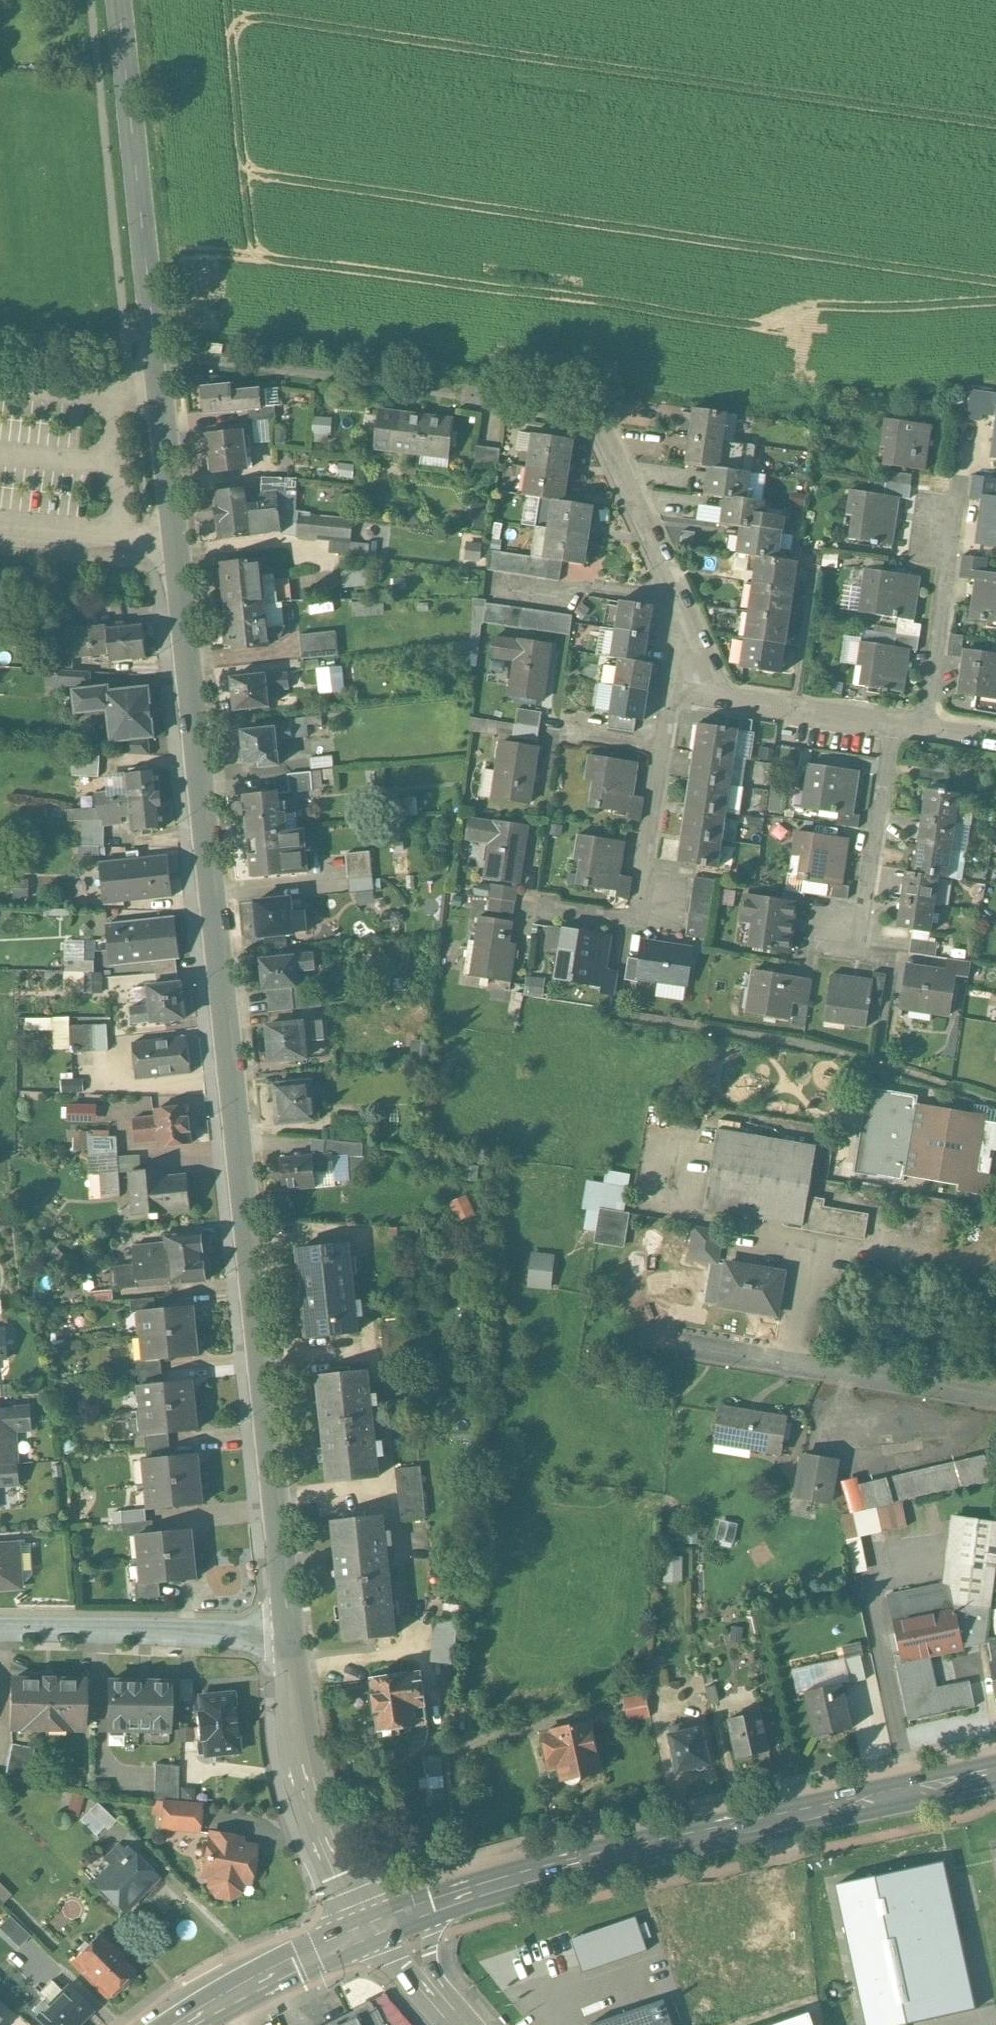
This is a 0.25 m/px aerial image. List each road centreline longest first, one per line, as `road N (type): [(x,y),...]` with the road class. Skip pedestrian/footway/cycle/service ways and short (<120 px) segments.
road 1 (secondary): [(290,1625),(157,350)]
road 2 (primary): [(441,1900),(709,1827),(995,1774)]
road 3 (residential): [(466,396),(594,416),(678,600)]
road 4 (secondary): [(382,1921),(362,1895),(315,1795),(290,1625)]
road 5 (residential): [(689,1341),(995,1390)]
road 6 (residential): [(0,1624),(290,1625)]
road 7 (residential): [(552,909),(638,915),(669,746)]
road 8 (primary): [(173,2024),(243,1983),(382,1921)]
road 9 (secondary): [(143,228),(120,0)]
road 10 (residential): [(851,932),(867,911),(894,718)]
road 11 (residential): [(954,531),(934,724)]
road 12 (secondary): [(143,228),(157,350)]

